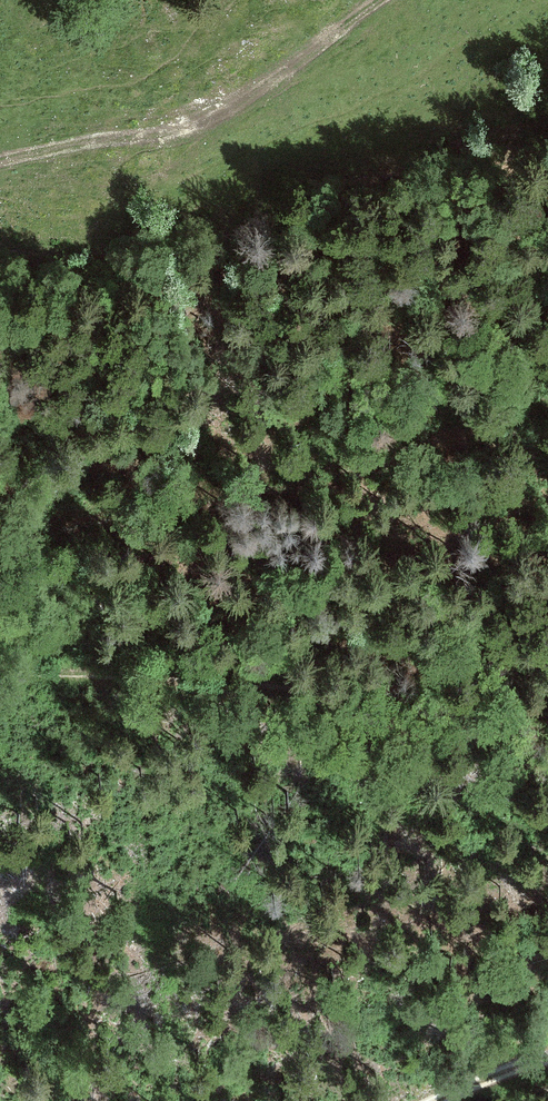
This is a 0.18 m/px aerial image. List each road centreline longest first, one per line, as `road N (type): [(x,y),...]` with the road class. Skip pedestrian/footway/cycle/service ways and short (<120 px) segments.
road 1 (track): [(0,538),(547,402)]
road 2 (track): [(0,673),(344,691),(454,706),(547,734)]
road 3 (track): [(0,160),(72,142),(157,136),(242,103),(376,0)]
road 4 (track): [(547,1059),(435,1100)]

